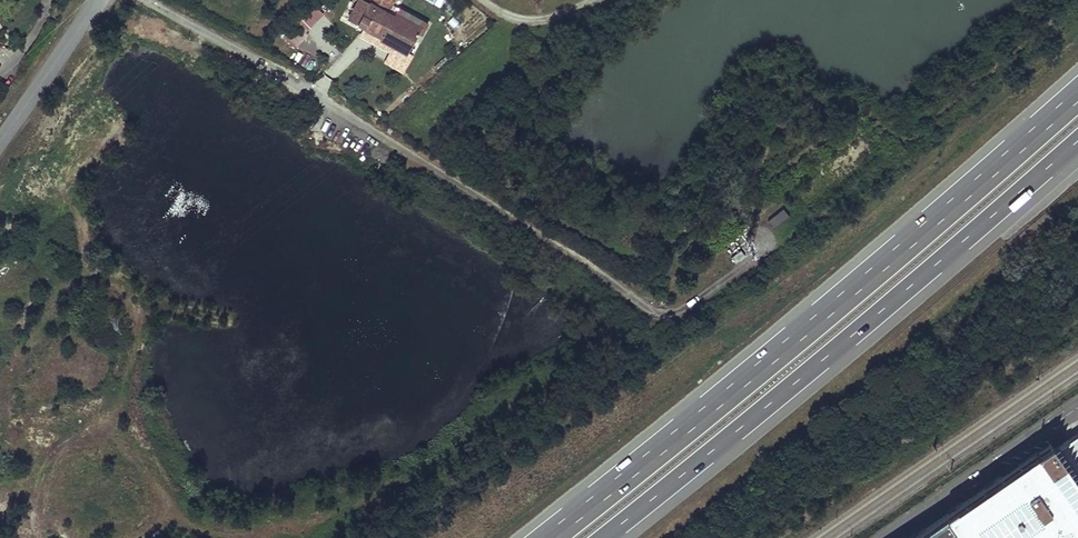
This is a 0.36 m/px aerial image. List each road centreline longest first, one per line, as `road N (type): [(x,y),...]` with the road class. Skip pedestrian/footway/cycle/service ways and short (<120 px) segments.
road 1 (motorway): [(1077,97),(549,537)]
road 2 (motorway): [(604,537),(1077,141)]
road 3 (unclassified): [(97,0),(0,135)]

